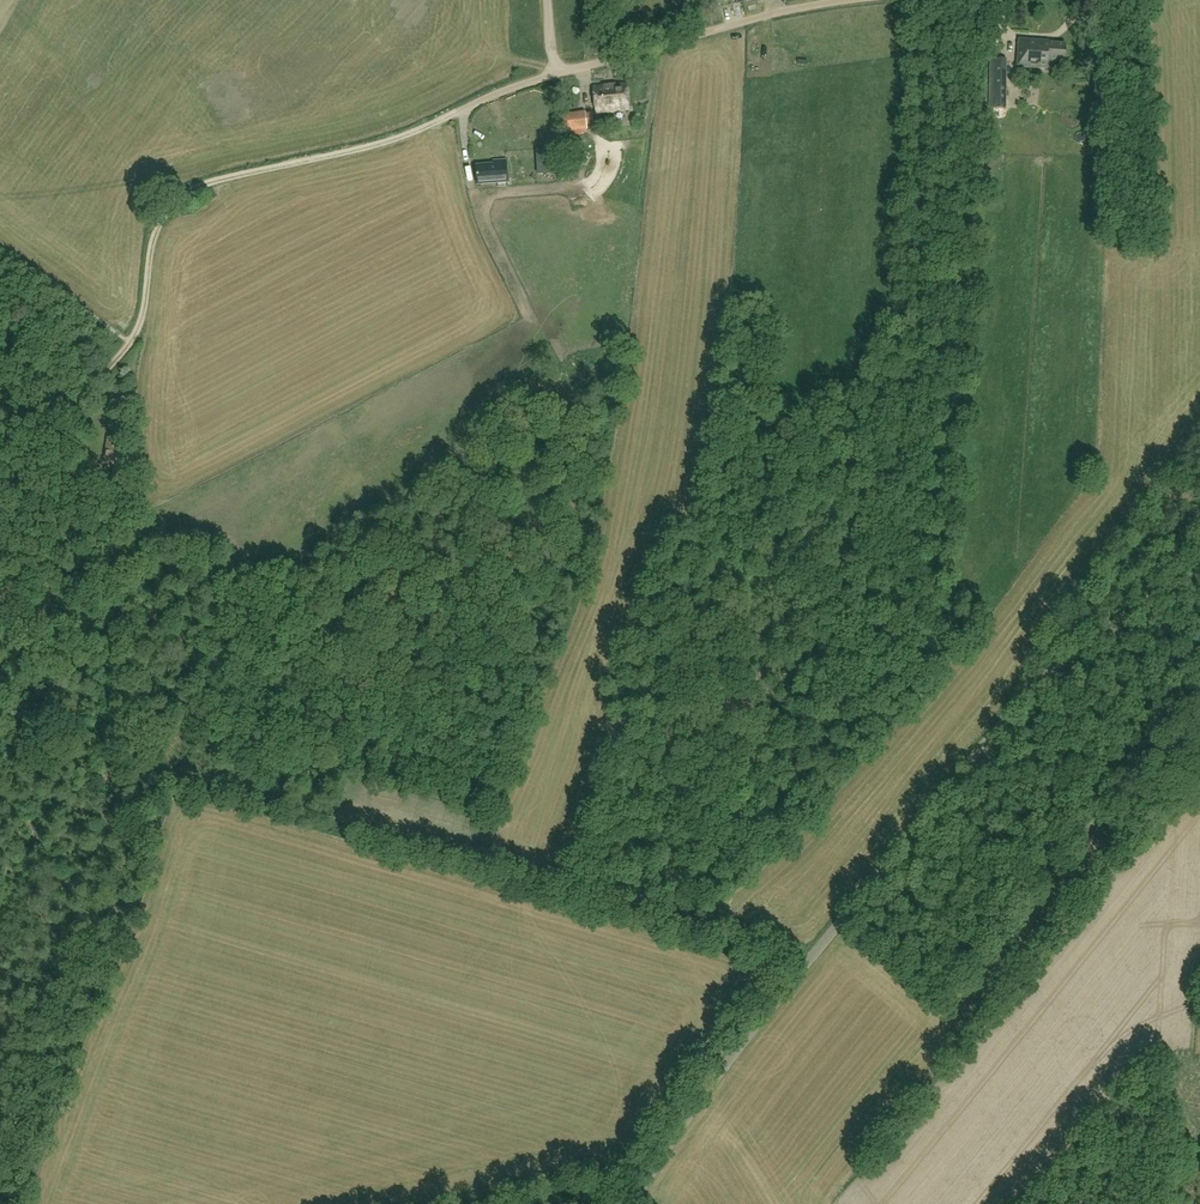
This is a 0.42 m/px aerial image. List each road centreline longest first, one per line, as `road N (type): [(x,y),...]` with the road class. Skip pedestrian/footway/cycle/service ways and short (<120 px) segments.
road 1 (unclassified): [(629,1203),(698,1102),(1036,684),(1199,564)]
road 2 (track): [(455,114),(376,147),(208,182),(179,198),(154,240),(134,340),(82,408),(0,556)]
road 3 (unclassified): [(455,114),(557,73),(845,0)]
road 4 (track): [(0,557),(93,599),(112,638),(123,713),(165,738)]
road 5 (track): [(800,972),(747,939),(568,887)]

